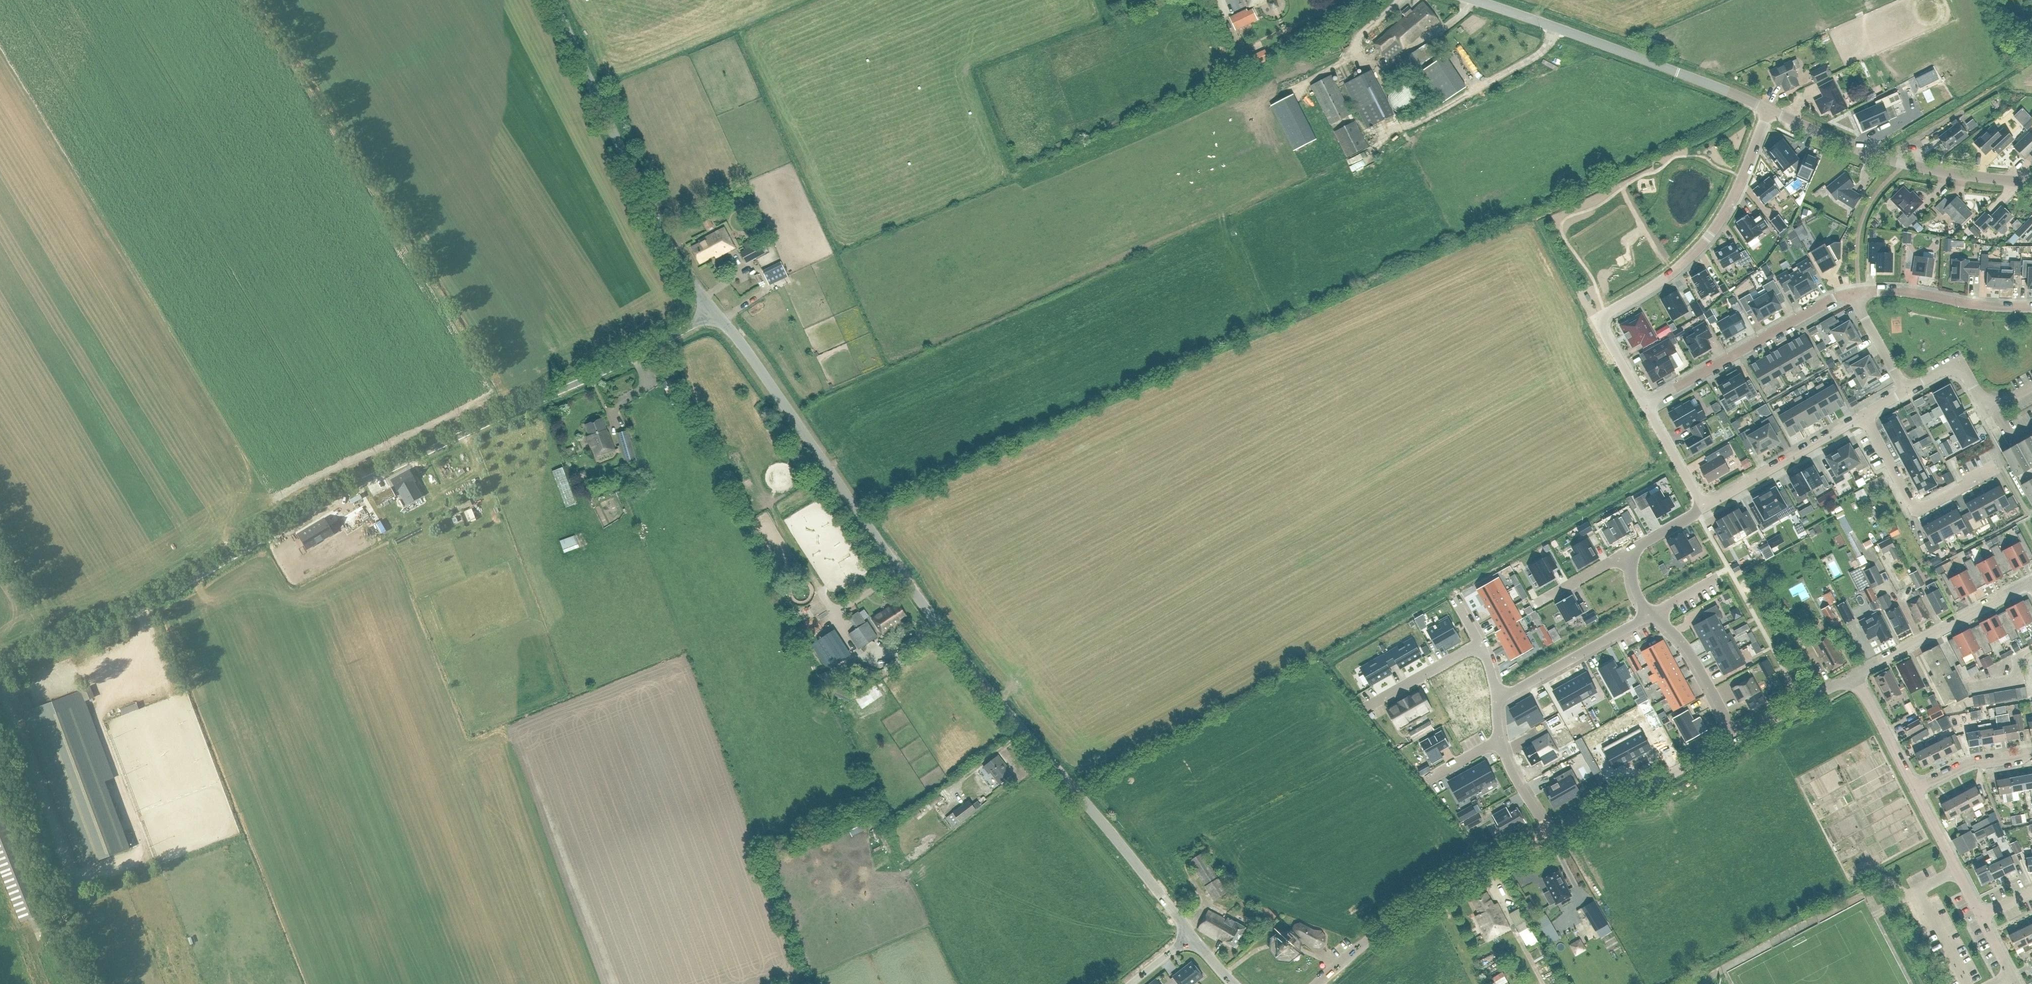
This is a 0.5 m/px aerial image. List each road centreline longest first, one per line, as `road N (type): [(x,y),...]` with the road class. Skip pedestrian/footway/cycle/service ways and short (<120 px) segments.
road 1 (unclassified): [(0,671),(139,608),(331,496),(714,311)]
road 2 (unclassified): [(1191,935),(964,660),(714,311)]
road 3 (residential): [(1768,109),(1736,190),(1704,241),(1663,279),(1596,319),(1645,404)]
road 4 (unclassified): [(714,311),(657,223),(552,0)]
road 5 (unclassified): [(1768,109),(1475,0)]
road 6 (unclassified): [(1316,983),(1399,918),(1551,836)]
road 7 (unclassified): [(2031,183),(1890,161),(1768,109)]
road 8 (residential): [(1645,404),(1856,292)]
road 9 (unclassified): [(1551,836),(1736,737)]
road 10 (unclassified): [(1854,680),(2031,580)]
road 11 (residential): [(1863,415),(1914,509),(1997,468)]
road 12 (residential): [(1704,507),(1863,415)]
road 13 (residential): [(1496,699),(1652,613)]
road 14 (residential): [(1856,292),(2031,308)]
road 15 (residential): [(1736,737),(1686,648),(1652,613)]
road 16 (unclassified): [(1981,916),(1914,788)]
road 17 (unclassified): [(1736,737),(1854,680)]
road 18 (residential): [(1914,788),(1968,762),(2031,752)]
road 19 (unclassified): [(1914,788),(1854,680)]

